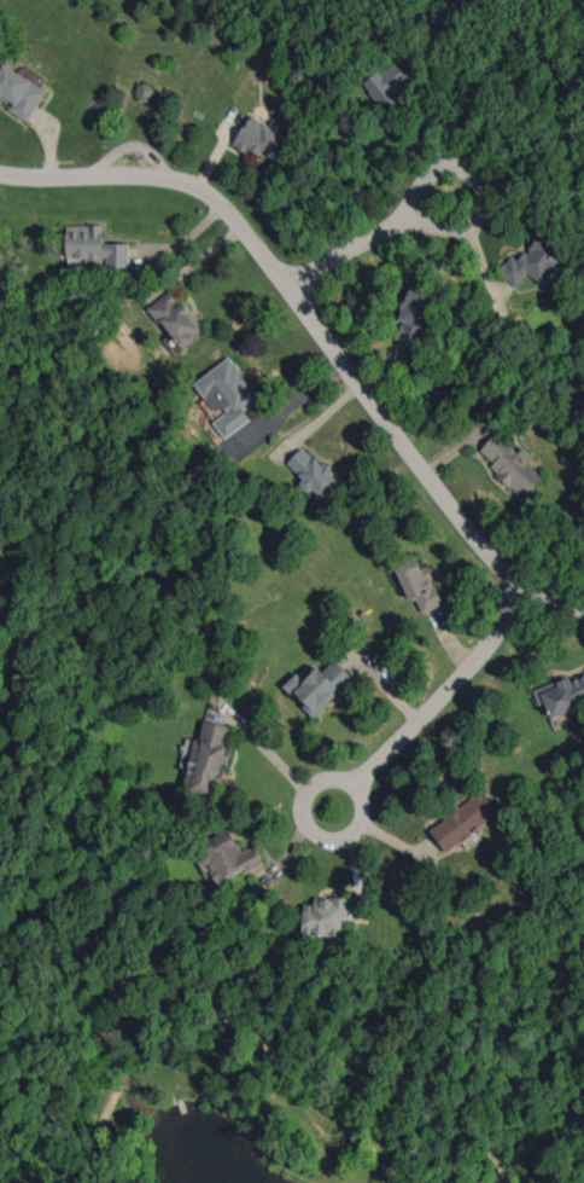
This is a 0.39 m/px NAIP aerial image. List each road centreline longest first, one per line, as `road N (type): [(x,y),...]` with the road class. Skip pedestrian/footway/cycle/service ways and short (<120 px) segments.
road 1 (residential): [(0,174),(167,181),(214,198),(486,553),(533,596),(583,612)]
road 2 (residential): [(520,585),(459,682),(361,775)]
road 3 (residential): [(421,193),(420,218),(440,226),(474,224),(485,209),(483,185),(461,166),(438,170),(421,193)]
road 4 (residential): [(363,819),(361,775),(321,782),(304,806),(309,827),(326,839),(345,839),(363,819)]
road 5 (residential): [(291,291),(392,225),(420,218)]

